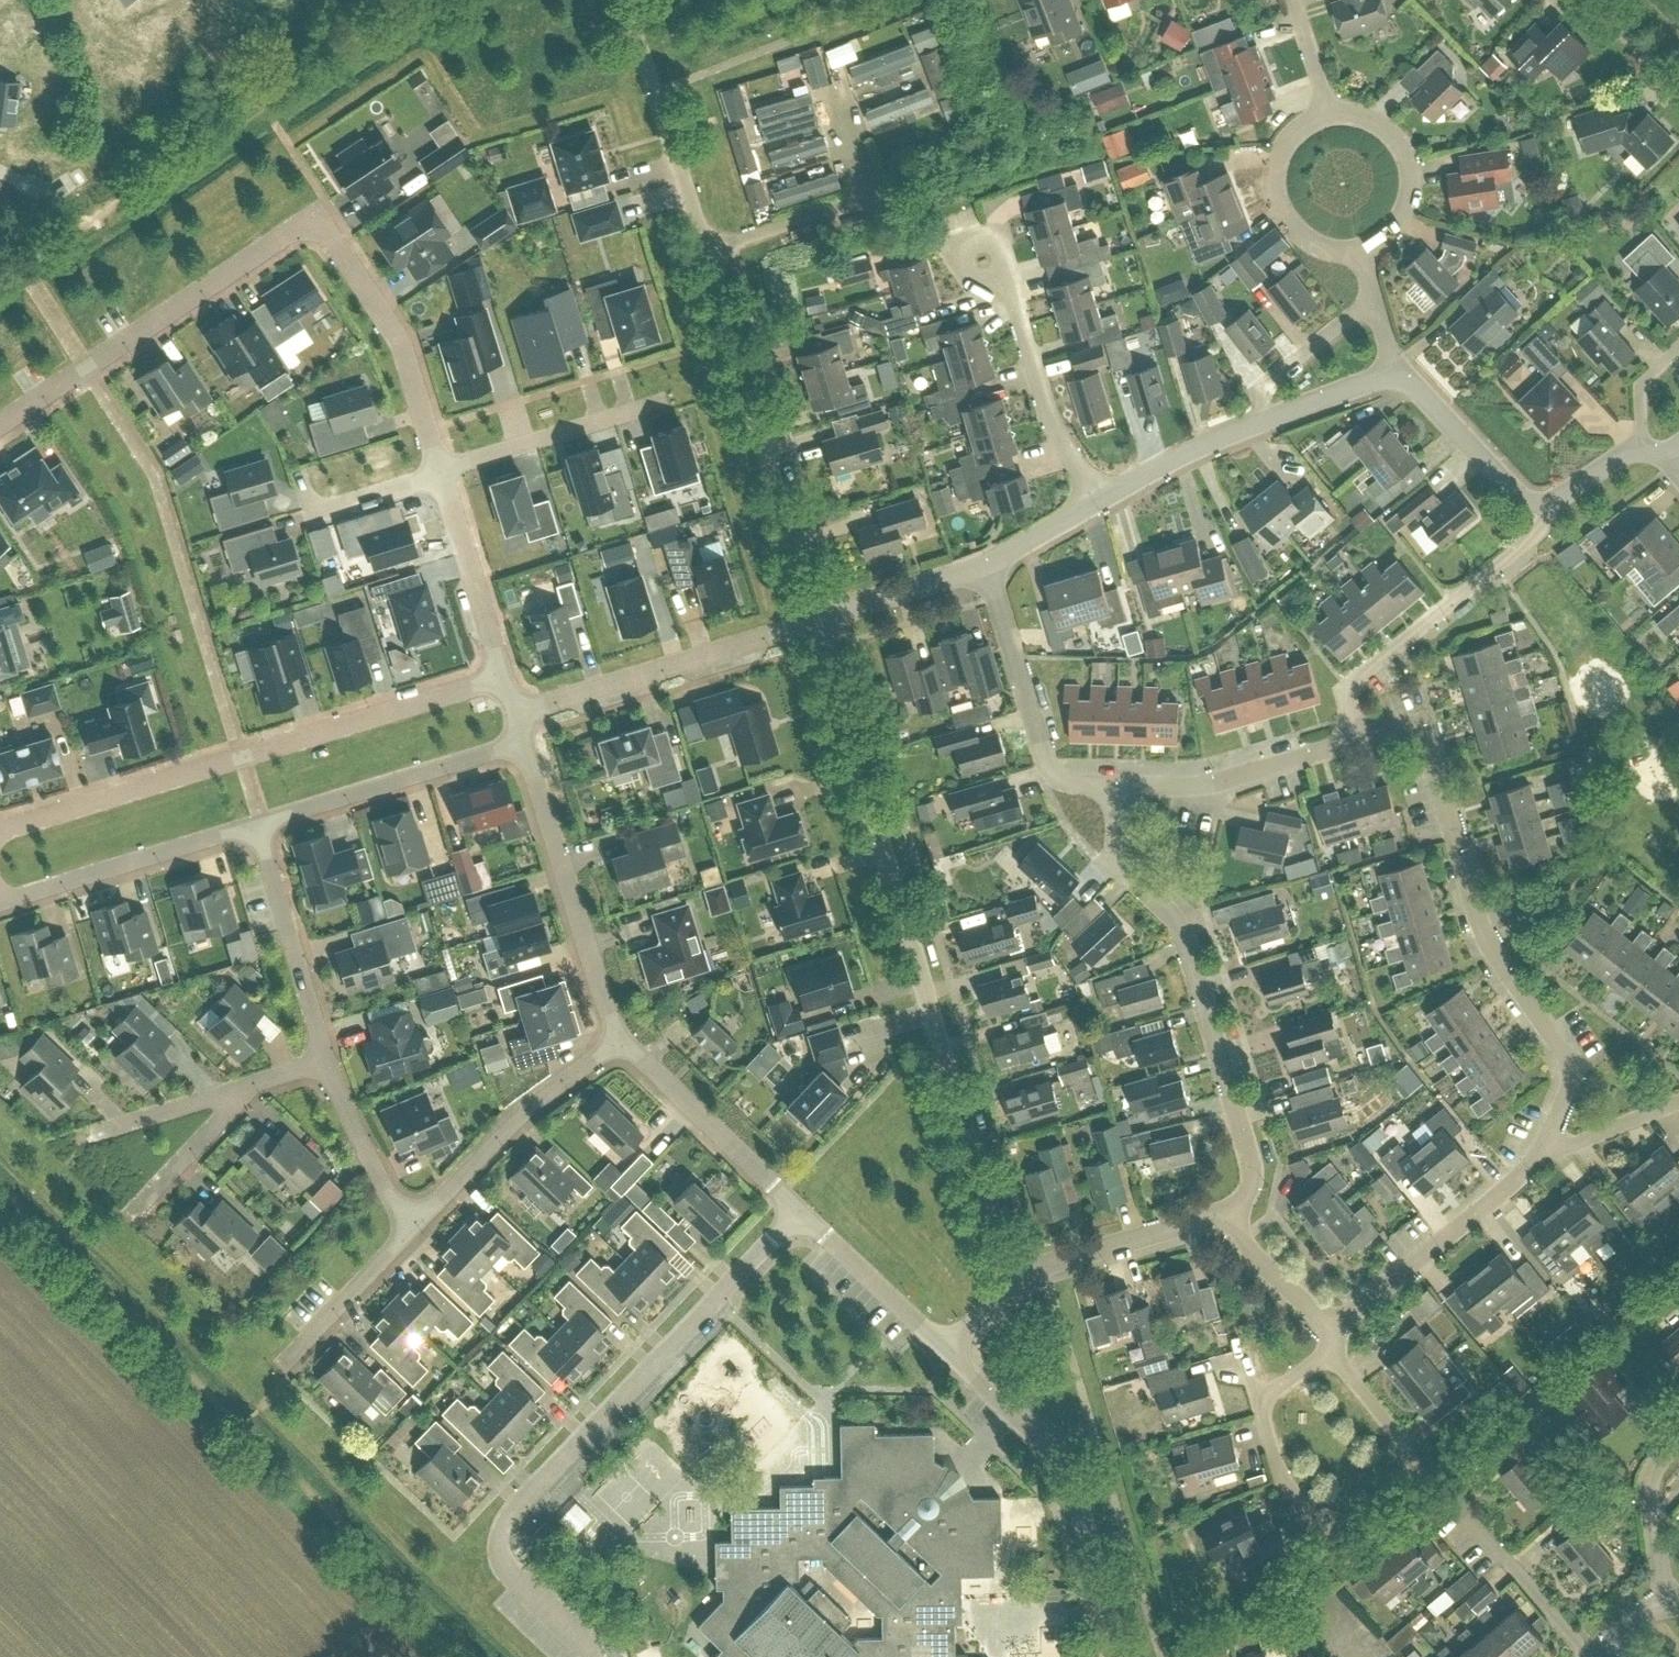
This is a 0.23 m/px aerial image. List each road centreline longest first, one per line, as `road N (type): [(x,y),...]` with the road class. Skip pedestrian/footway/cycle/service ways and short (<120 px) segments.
road 1 (residential): [(1335,1328),(1545,1158),(1572,1075),(1485,944),(1429,744),(1412,728),(1355,744)]
road 2 (unclassified): [(1018,1271),(991,1209),(816,618)]
road 3 (track): [(0,1186),(475,1656)]
road 4 (residential): [(440,469),(398,336),(323,226),(306,224),(0,425)]
road 5 (residential): [(592,1656),(513,1580),(498,1550),(504,1519),(799,1213)]
road 6 (residential): [(0,832),(498,677)]
road 7 (track): [(431,0),(0,288)]
road 8 (residential): [(1232,1214),(1250,1189),(1249,1154),(1187,937),(1116,857),(1120,787)]
road 9 (unclassified): [(816,618),(705,248)]
road 10 (unclassified): [(1122,1656),(1066,1467),(950,1352)]
road 11 (residential): [(1355,744),(1347,686),(1532,539),(1550,505)]
road 12 (residential): [(514,712),(816,618)]
road 13 (residential): [(1101,501),(1051,415),(989,240),(960,239)]
road 14 (residential): [(620,1031),(522,736)]
road 15 (residential): [(1120,787),(1054,776),(1038,745),(992,565)]
road 16 (residential): [(620,1031),(410,1226)]
road 17 (residential): [(261,824),(522,736)]
road 18 (residential): [(705,248),(853,196),(861,161),(838,84)]
road 19 (residential): [(0,901),(261,824)]
road 20 (unclassified): [(705,248),(624,0)]
road 21 (residential): [(799,1213),(620,1031)]
road 22 (residential): [(326,1062),(261,824)]
road 23 (residential): [(1120,787),(1206,787),(1355,744)]
road 24 (residential): [(1332,109),(1297,125),(1274,158),(1272,197),(1291,233),(1326,253),(1367,251)]
road 25 (residential): [(440,469),(665,401)]
road 26 (residential): [(1018,1271),(1232,1214)]
road 27 (residential): [(1311,1521),(1278,1474),(1261,1411),(1268,1391),(1332,1351)]
road 28 (residential): [(1591,1655),(1448,1493)]
road 29 (residential): [(498,677),(440,469)]
road 30 (residential): [(1367,251),(1402,226),(1417,186),(1407,144),(1375,115),(1332,109)]
road 31 (residential): [(1391,366),(1515,491),(1550,505)]
road 32 (residential): [(799,1213),(950,1352)]
road 33 (residential): [(1101,501),(1182,455),(1272,421)]
road 34 (residential): [(410,1226),(340,1105),(326,1062)]
road 35 (residential): [(816,618),(992,565)]
road 36 (residential): [(410,1226),(288,1360)]
road 37 (residential): [(1272,421),(1262,384),(1355,312),(1376,307)]
road 38 (residential): [(1659,1599),(1647,1489),(1656,1458),(1678,1435)]
road 39 (residential): [(131,1213),(238,1093)]
road 40 (residential): [(1335,1328),(1259,1256),(1232,1214)]
road 41 (residential): [(92,1135),(238,1093)]
road 42 (residential): [(308,514),(440,469)]
road 43 (residential): [(1418,1457),(1332,1351)]
road 44 (residential): [(1272,421),(1391,366)]
road 45 (residential): [(992,565),(1101,501)]
road 46 (residential): [(1678,88),(1591,0)]

